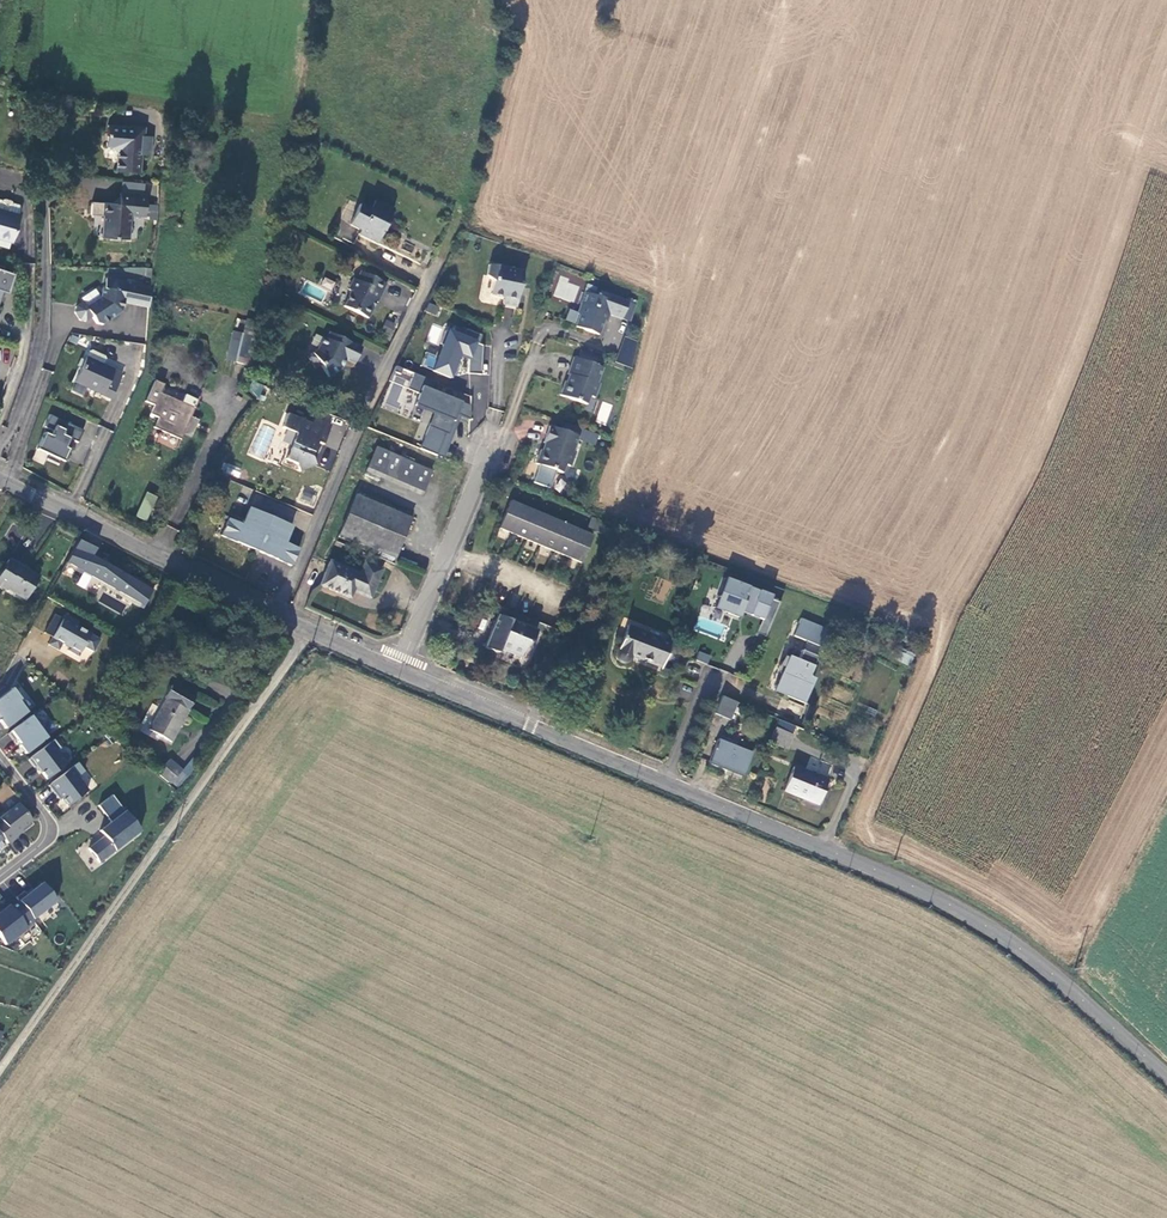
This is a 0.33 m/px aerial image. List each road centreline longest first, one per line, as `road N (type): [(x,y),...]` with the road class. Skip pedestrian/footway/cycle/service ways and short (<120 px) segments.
road 1 (tertiary): [(399,668),(961,910),(1065,984),(1166,1077)]
road 2 (unclassified): [(313,631),(0,1078)]
road 3 (unclassified): [(279,614),(440,253)]
road 4 (tertiary): [(0,475),(279,614)]
road 5 (residential): [(399,668),(499,435)]
road 6 (residential): [(0,447),(38,336),(43,220)]
road 7 (residential): [(0,758),(45,825),(40,844),(0,878)]

